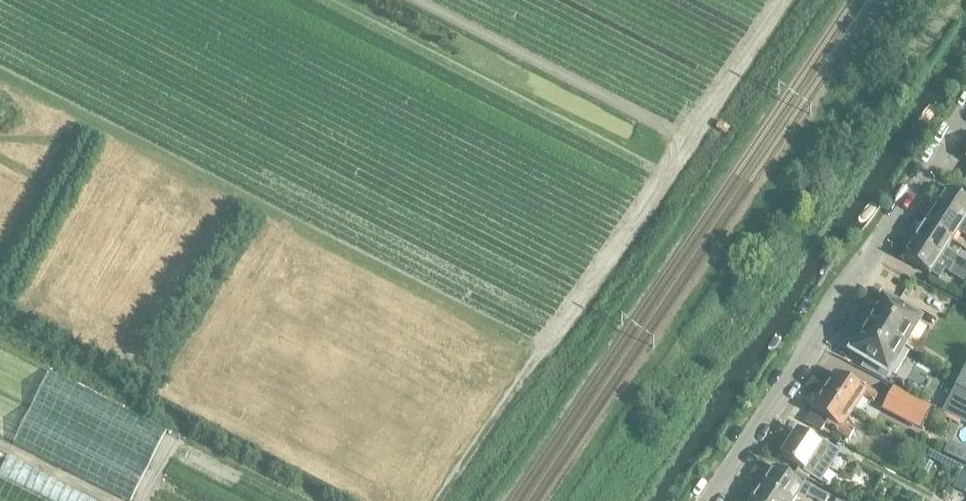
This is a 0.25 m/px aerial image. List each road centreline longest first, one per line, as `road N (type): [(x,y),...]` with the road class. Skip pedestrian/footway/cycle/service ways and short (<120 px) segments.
road 1 (track): [(438,500),(779,0)]
road 2 (residential): [(707,500),(965,112)]

